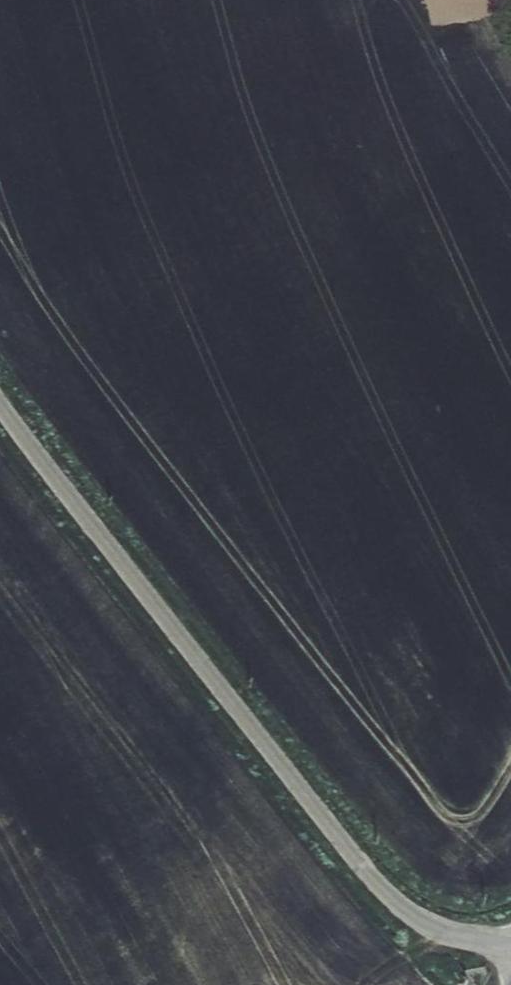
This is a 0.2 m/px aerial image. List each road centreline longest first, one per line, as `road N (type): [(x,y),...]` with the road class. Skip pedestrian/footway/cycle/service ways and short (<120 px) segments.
road 1 (residential): [(0,406),(368,875),(422,922),(510,947)]

